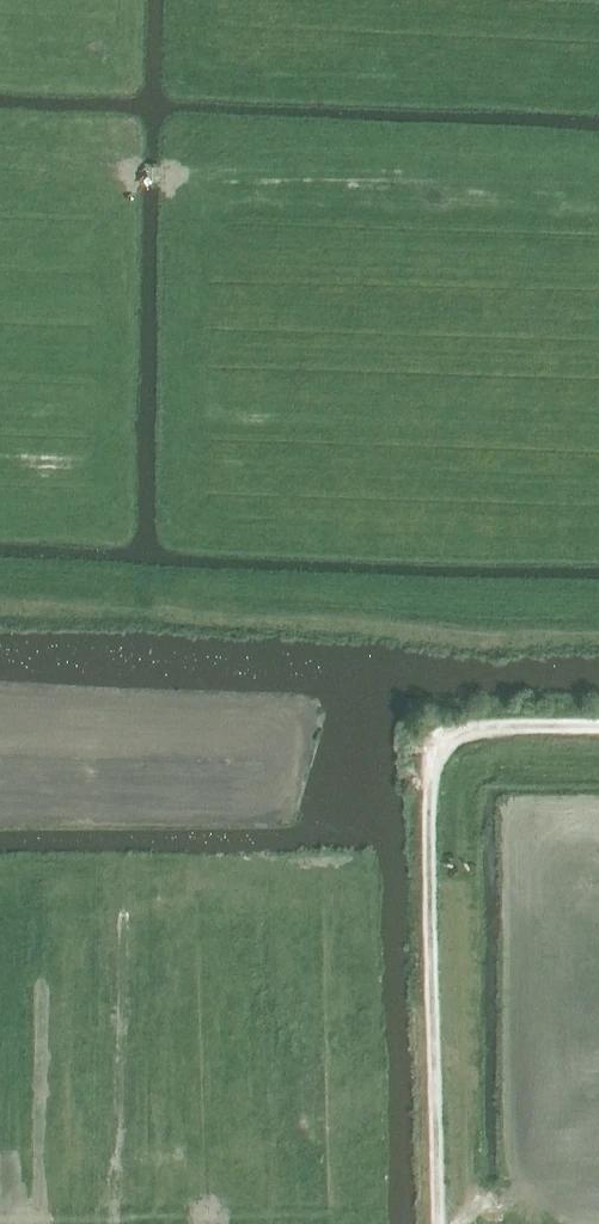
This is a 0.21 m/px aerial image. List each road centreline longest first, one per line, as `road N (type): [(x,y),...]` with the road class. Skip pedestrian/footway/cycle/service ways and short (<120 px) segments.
road 1 (track): [(598,728),(473,731),(444,745),(431,773),(438,1223)]

